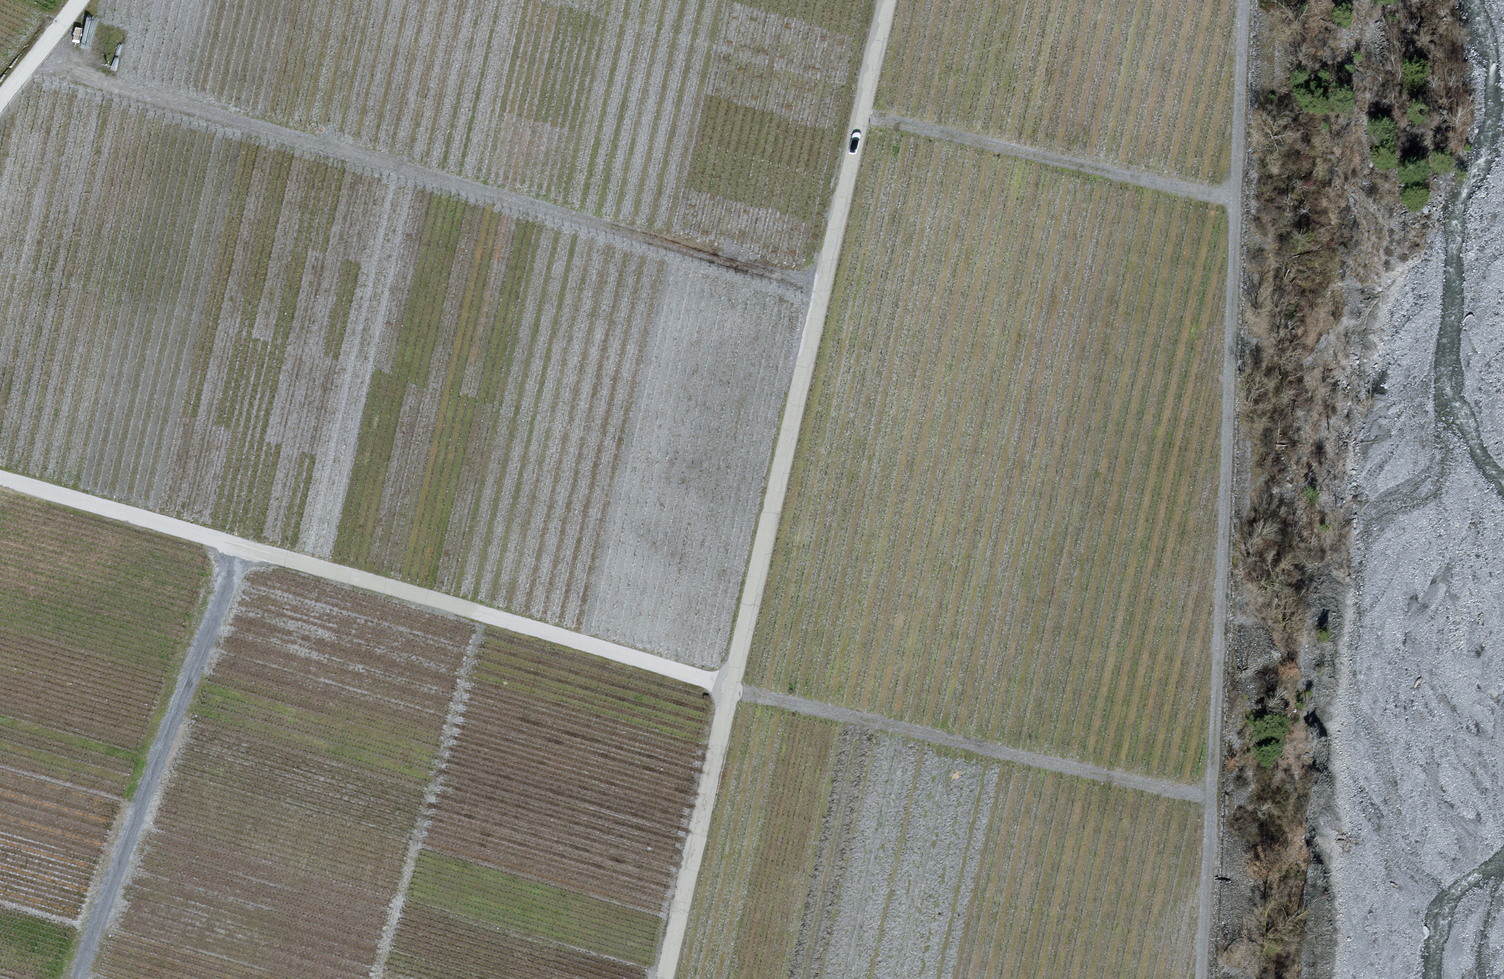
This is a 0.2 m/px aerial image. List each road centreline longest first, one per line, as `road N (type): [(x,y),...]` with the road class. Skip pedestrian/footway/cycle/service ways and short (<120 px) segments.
road 1 (track): [(0,484),(729,689),(1203,799)]
road 2 (track): [(663,978),(887,0)]
road 3 (track): [(1196,978),(1226,201),(1243,0)]
road 4 (track): [(33,65),(821,289)]
road 5 (track): [(232,549),(72,978)]
road 6 (track): [(860,119),(1226,201)]
road 7 (track): [(0,108),(82,0)]

